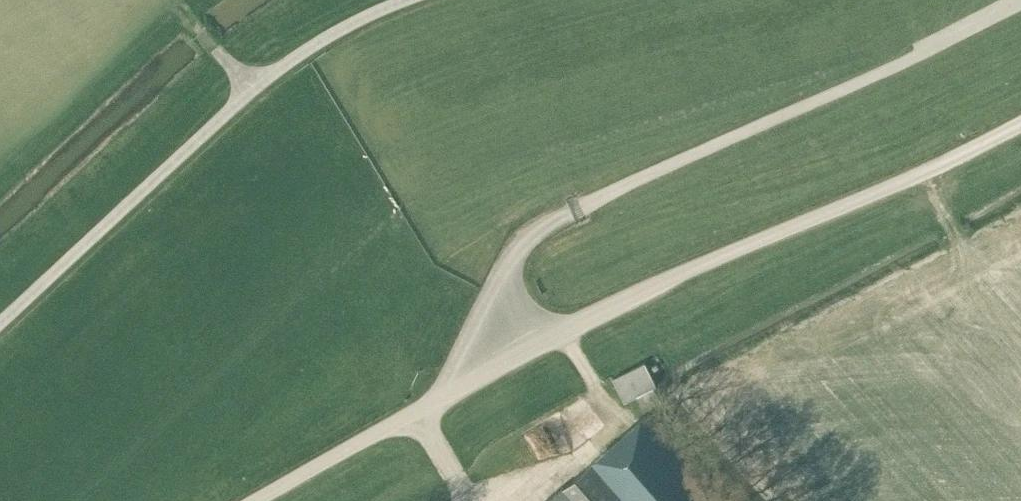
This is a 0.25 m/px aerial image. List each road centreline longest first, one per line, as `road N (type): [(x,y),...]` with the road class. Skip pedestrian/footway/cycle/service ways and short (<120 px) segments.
road 1 (unclassified): [(499,361),(494,330),(523,242),(577,209),(1012,0)]
road 2 (unclassified): [(499,361),(1020,123)]
road 3 (unclassified): [(400,0),(360,16),(266,76),(0,321)]
road 4 (unclassified): [(252,500),(499,361)]

